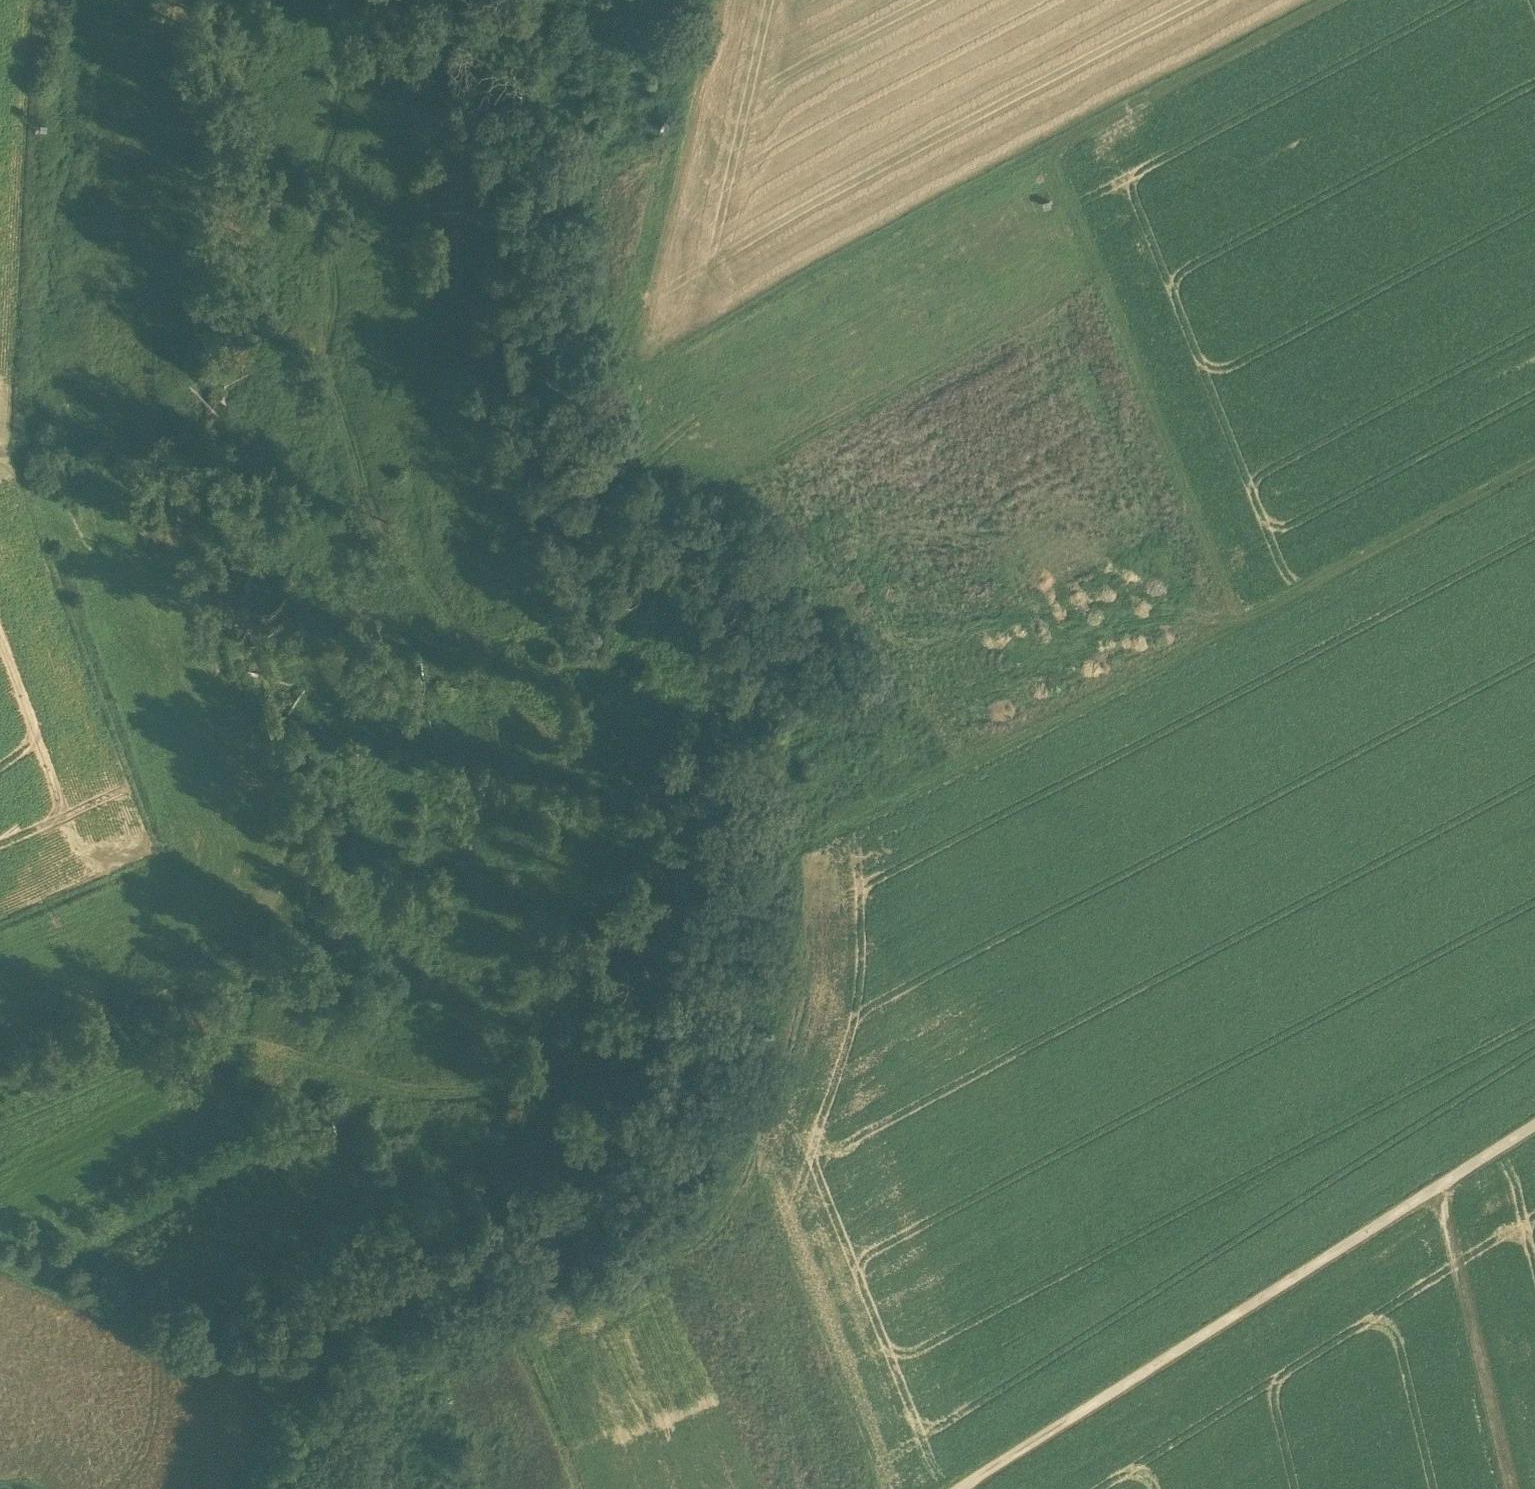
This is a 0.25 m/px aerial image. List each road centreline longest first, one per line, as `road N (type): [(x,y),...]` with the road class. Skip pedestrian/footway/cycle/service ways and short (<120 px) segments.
road 1 (track): [(436,1325),(539,1301),(626,1264),(729,1170),(762,1109),(790,1009),(802,941),(792,853),(946,778),(826,589),(737,480),(706,467),(660,478),(621,378),(592,139),(677,120),(705,0)]
road 2 (track): [(0,923),(153,862),(155,846),(19,455),(35,0)]
road 3 (track): [(1051,150),(1238,622),(946,778)]
road 4 (track): [(1331,0),(621,378)]
road 5 (track): [(963,1488),(1534,1127)]
road 6 (track): [(1534,466),(1238,622)]
road 7 (track): [(1514,1488),(1439,1188)]
road 8 (track): [(0,1266),(270,1379)]

